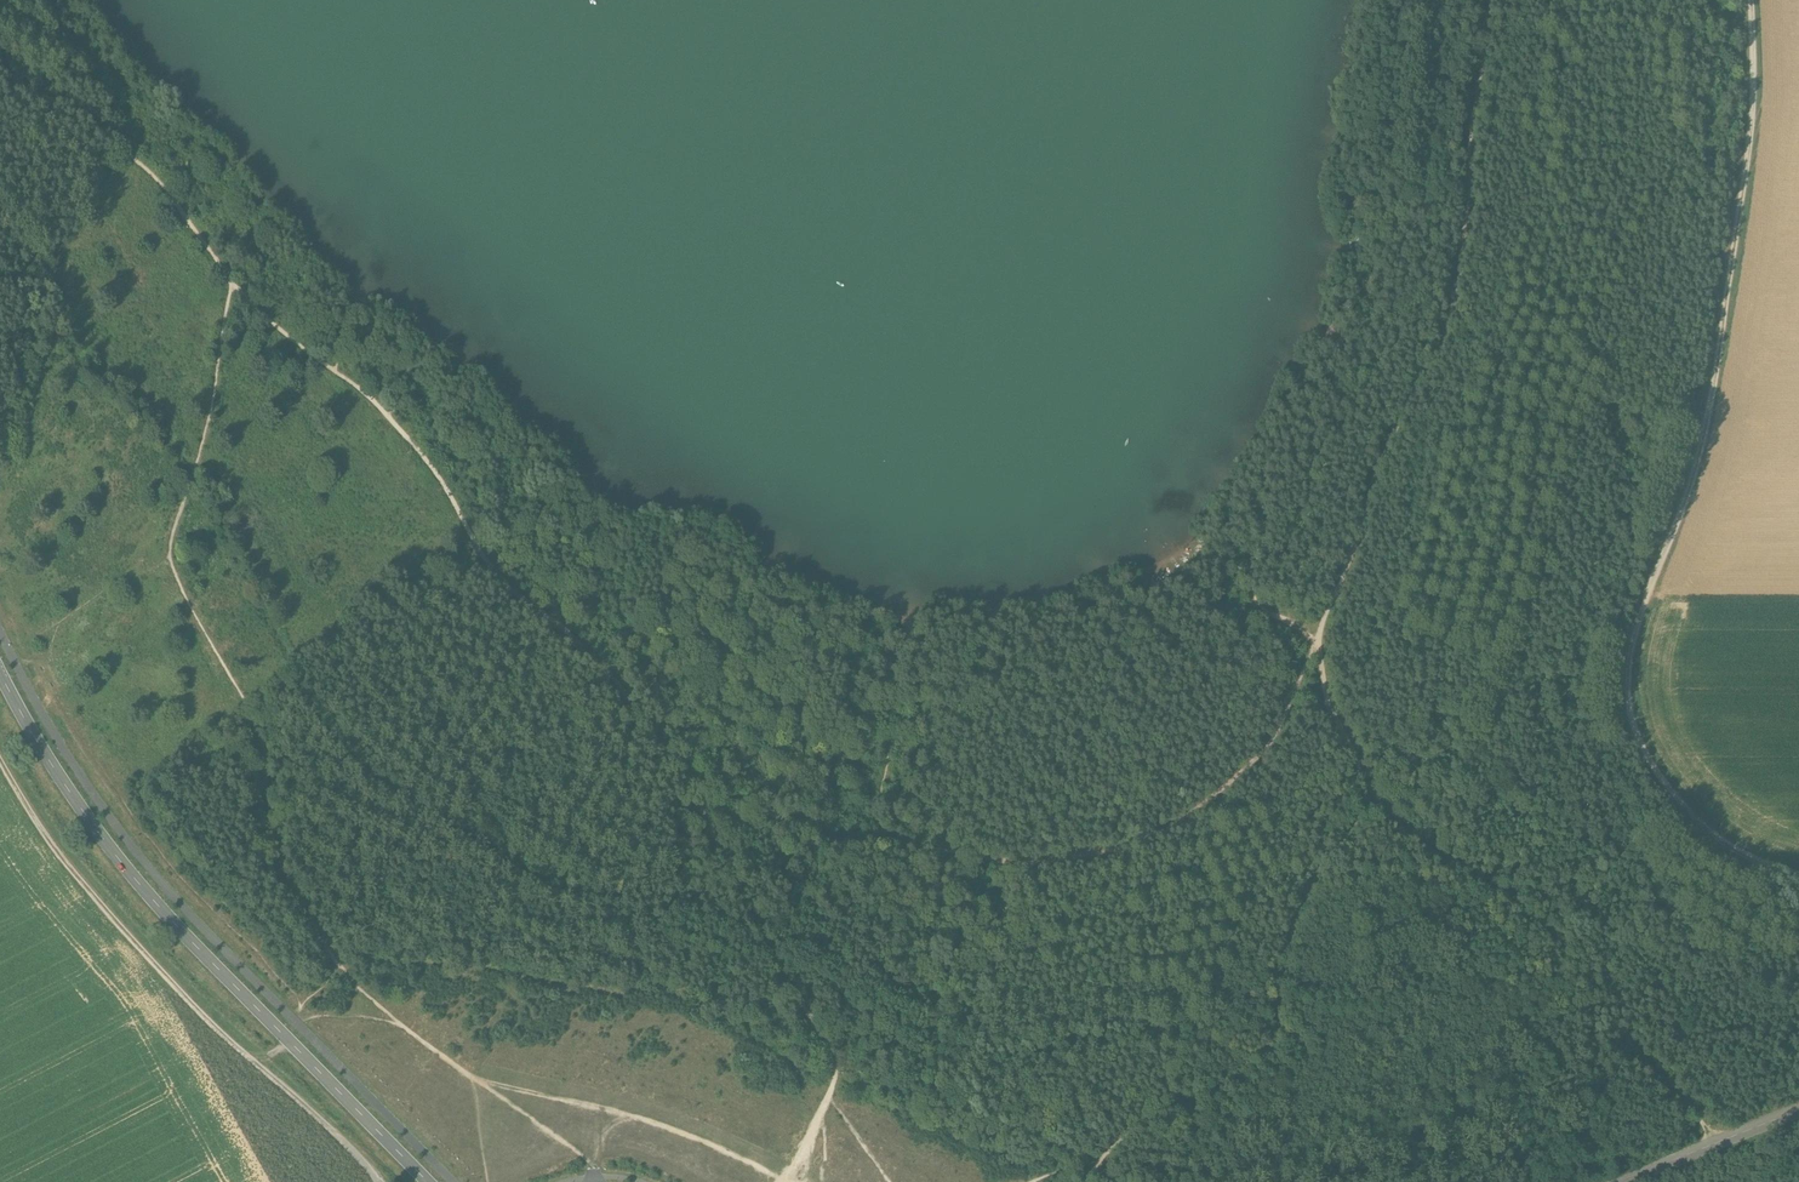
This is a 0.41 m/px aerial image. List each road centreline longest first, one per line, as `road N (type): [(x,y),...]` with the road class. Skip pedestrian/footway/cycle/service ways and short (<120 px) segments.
road 1 (track): [(1297,686),(1268,749),(1215,798),(1174,826),(1091,856),(1029,866),(840,840),(776,820),(687,774),(598,659),(484,557),(425,458),(367,393),(231,280),(96,113),(0,55)]
road 2 (track): [(1798,877),(1707,833),(1658,777),(1629,705),(1626,673),(1700,457),(1754,116),(1750,0)]
road 3 (unclassified): [(0,673),(43,753),(117,856),(427,1181)]
road 4 (track): [(1495,0),(1474,102),(1448,325),(1398,421),(1322,631)]
road 5 (track): [(378,1181),(220,1035),(104,909),(0,761)]

